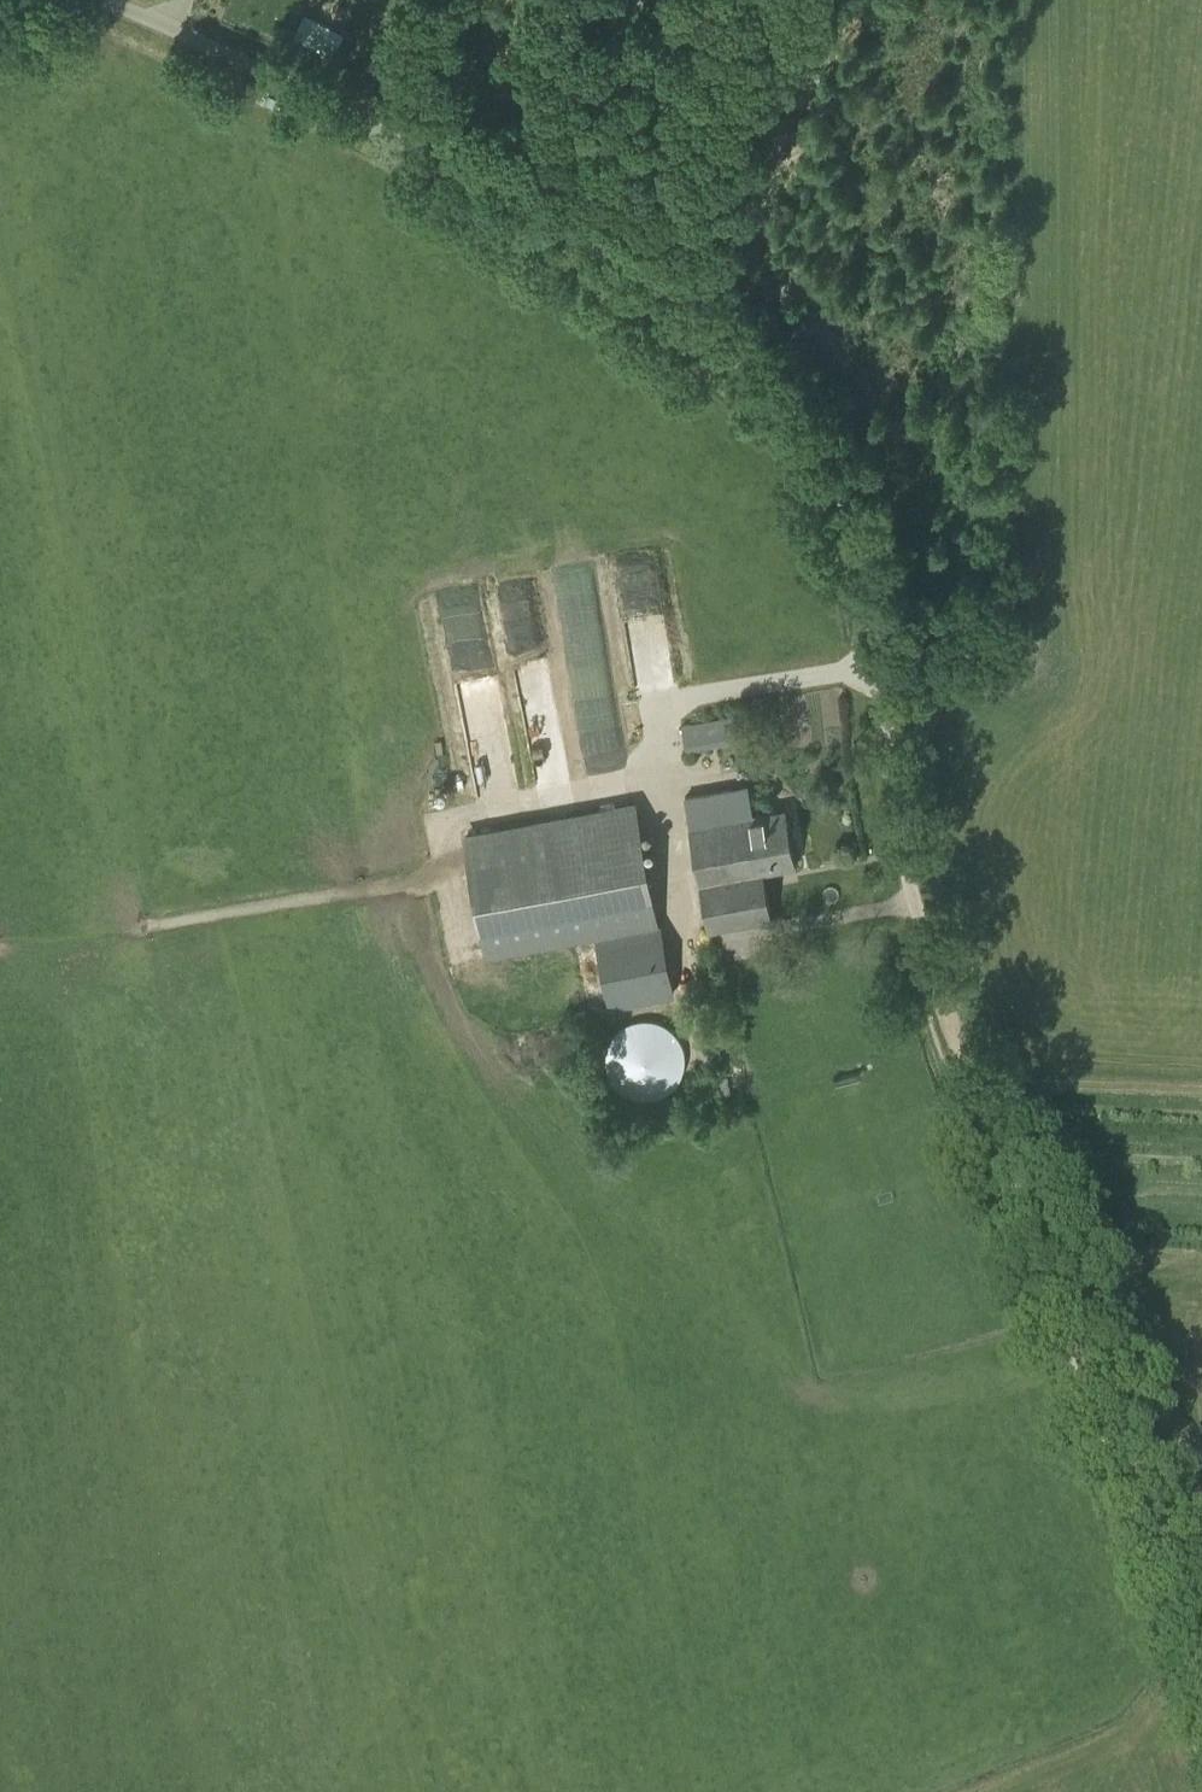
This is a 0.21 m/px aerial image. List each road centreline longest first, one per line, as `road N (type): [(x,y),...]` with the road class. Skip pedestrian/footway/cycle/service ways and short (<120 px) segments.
road 1 (unclassified): [(928,938),(895,808),(876,607),(862,545),(832,475),(795,422),(635,275),(520,203),(112,0)]
road 2 (track): [(928,938),(974,1077),(1201,1646)]
road 3 (track): [(1201,1086),(974,1077)]

